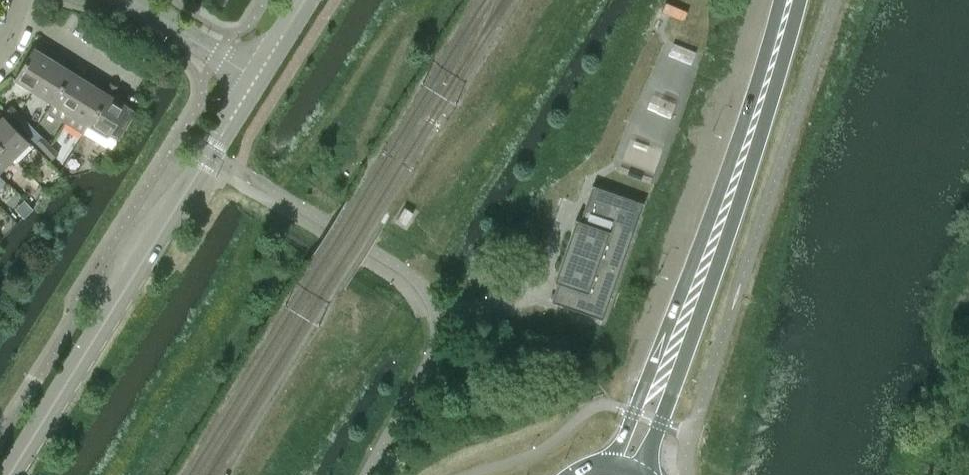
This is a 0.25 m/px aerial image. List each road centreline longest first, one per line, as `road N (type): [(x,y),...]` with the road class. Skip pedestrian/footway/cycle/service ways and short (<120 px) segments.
road 1 (primary): [(646,474),(800,0)]
road 2 (primary): [(779,0),(708,224),(607,466)]
road 3 (tertiary): [(4,474),(256,77)]
road 4 (residential): [(132,0),(256,77)]
road 5 (residential): [(135,85),(13,17)]

